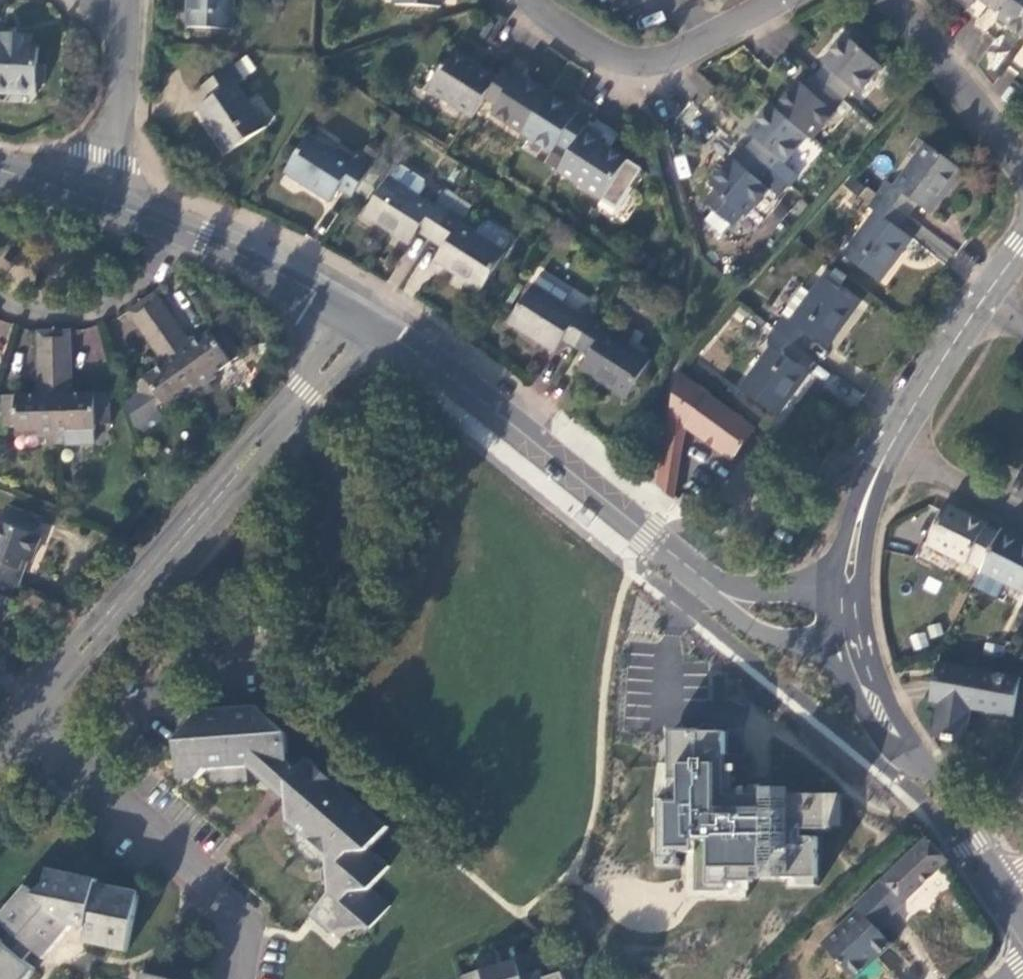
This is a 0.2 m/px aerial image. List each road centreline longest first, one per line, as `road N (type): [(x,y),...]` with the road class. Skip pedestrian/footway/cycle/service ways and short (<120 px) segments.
road 1 (residential): [(95,772),(169,676),(204,656),(312,649),(332,617),(335,553),(323,460),(281,423)]
road 2 (unclassified): [(682,570),(540,449),(367,320)]
road 3 (unclassified): [(30,715),(281,423)]
road 4 (secondary): [(1022,927),(883,709),(858,648)]
road 5 (residential): [(784,0),(650,65),(605,55),(532,0)]
road 6 (unclassified): [(367,320),(204,237),(113,202)]
road 7 (residential): [(95,772),(253,921),(241,978)]
road 8 (residential): [(1022,160),(896,0)]
road 9 (residential): [(113,202),(128,0)]
road 10 (unclassified): [(682,570),(742,623),(811,646),(858,648)]
road 11 (secondary): [(888,454),(980,302)]
road 12 (unclassified): [(853,604),(735,589),(682,570)]
road 13 (secondary): [(853,604),(858,526),(888,454)]
road 14 (residential): [(888,454),(1022,518)]
road 15 (unclassified): [(281,423),(367,320)]

